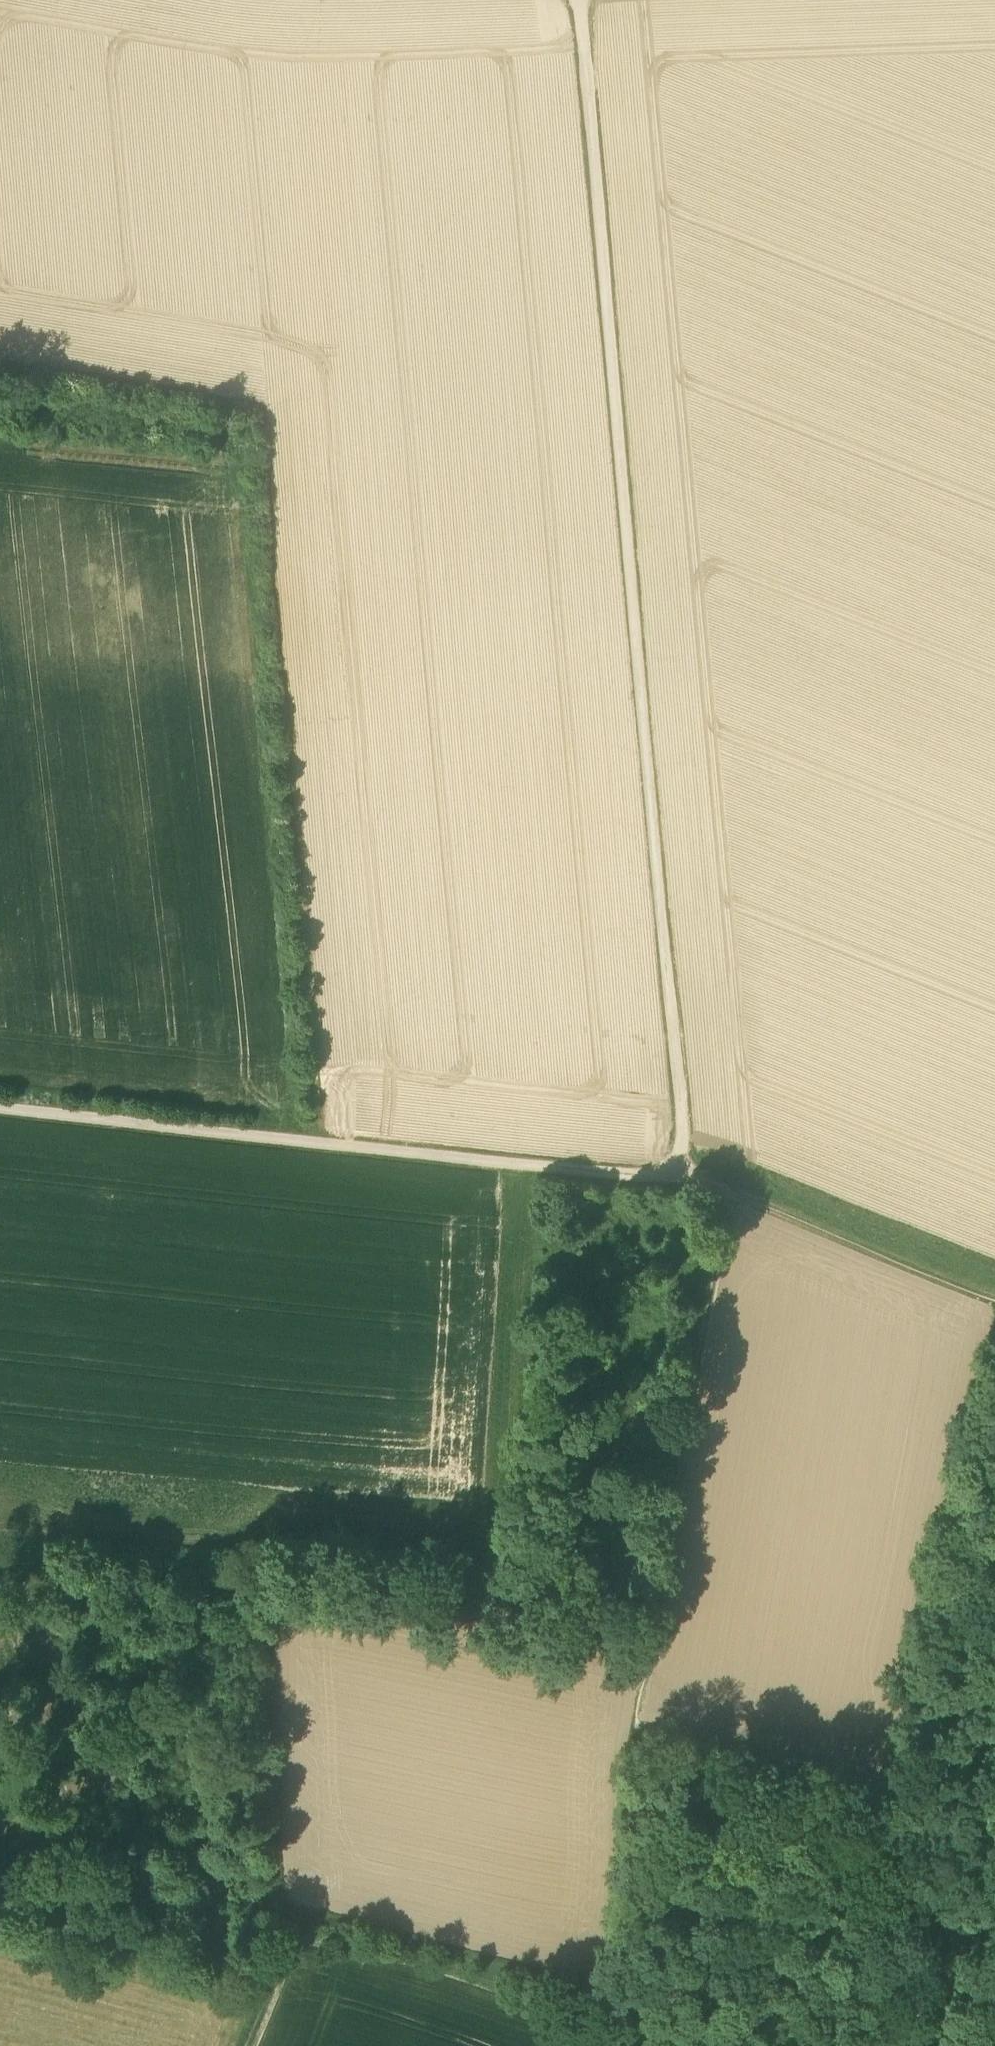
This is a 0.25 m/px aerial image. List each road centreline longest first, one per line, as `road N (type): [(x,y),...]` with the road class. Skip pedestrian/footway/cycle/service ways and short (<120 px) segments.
road 1 (track): [(581,0),(682,1181)]
road 2 (track): [(0,1108),(682,1181)]
road 3 (track): [(682,1181),(734,1191),(994,1306)]

